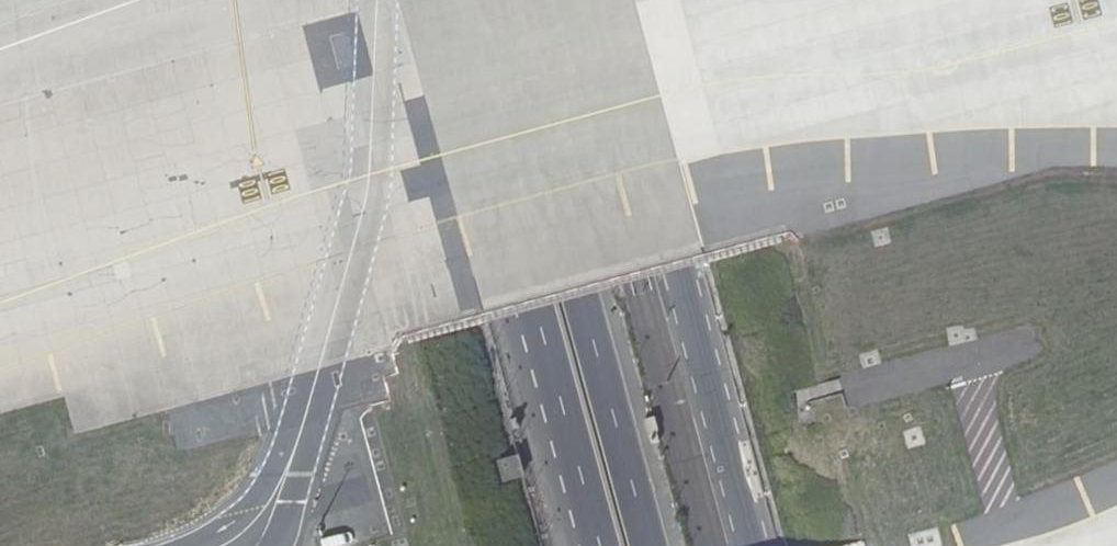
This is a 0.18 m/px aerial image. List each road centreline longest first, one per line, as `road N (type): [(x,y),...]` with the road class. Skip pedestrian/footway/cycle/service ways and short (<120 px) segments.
road 1 (trunk): [(448,0),(598,545)]
road 2 (trunk): [(646,545),(497,0)]
road 3 (unclassified): [(755,545),(609,0)]

